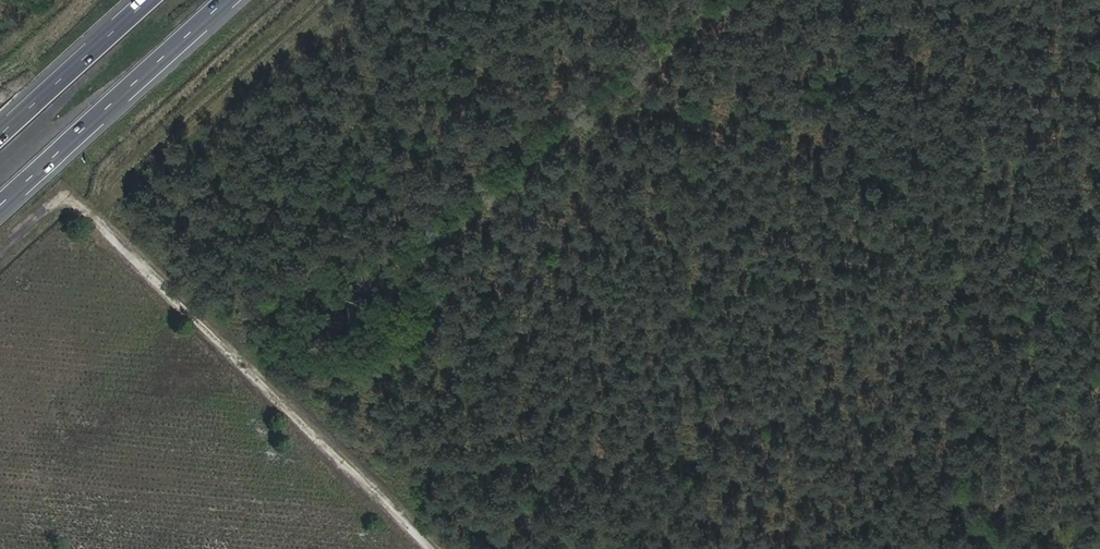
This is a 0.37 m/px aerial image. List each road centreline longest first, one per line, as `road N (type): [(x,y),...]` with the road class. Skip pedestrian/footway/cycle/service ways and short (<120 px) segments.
road 1 (track): [(432,548),(72,199),(62,197),(0,254)]
road 2 (motorway): [(0,208),(228,0)]
road 3 (motorway): [(148,0),(0,137)]

